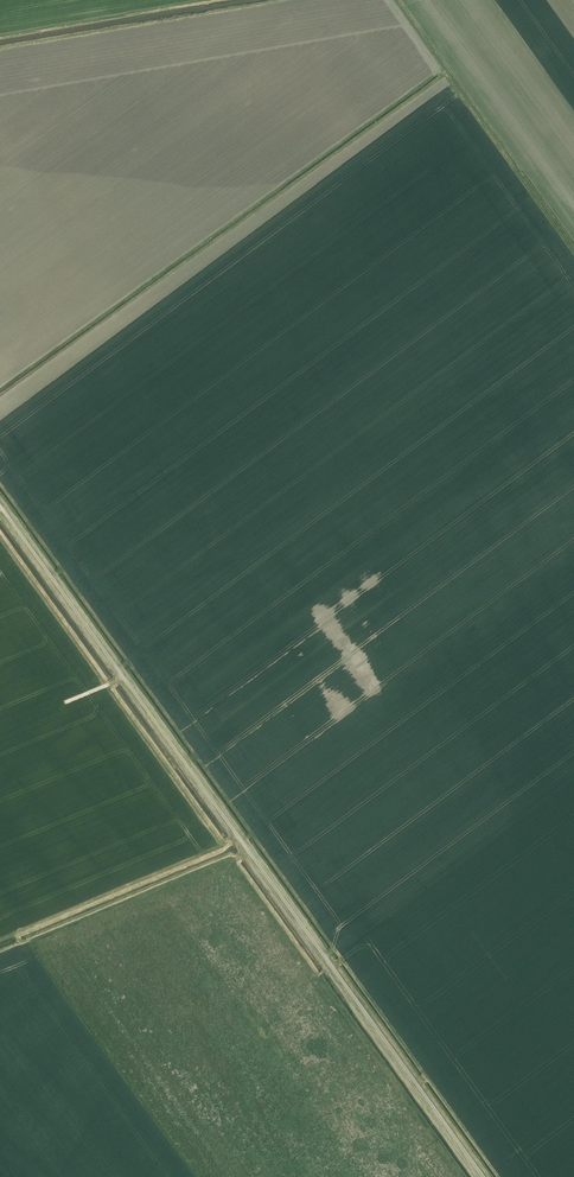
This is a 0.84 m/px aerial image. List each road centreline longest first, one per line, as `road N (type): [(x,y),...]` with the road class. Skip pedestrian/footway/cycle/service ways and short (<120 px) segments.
road 1 (unclassified): [(484,1176),(0,507)]

